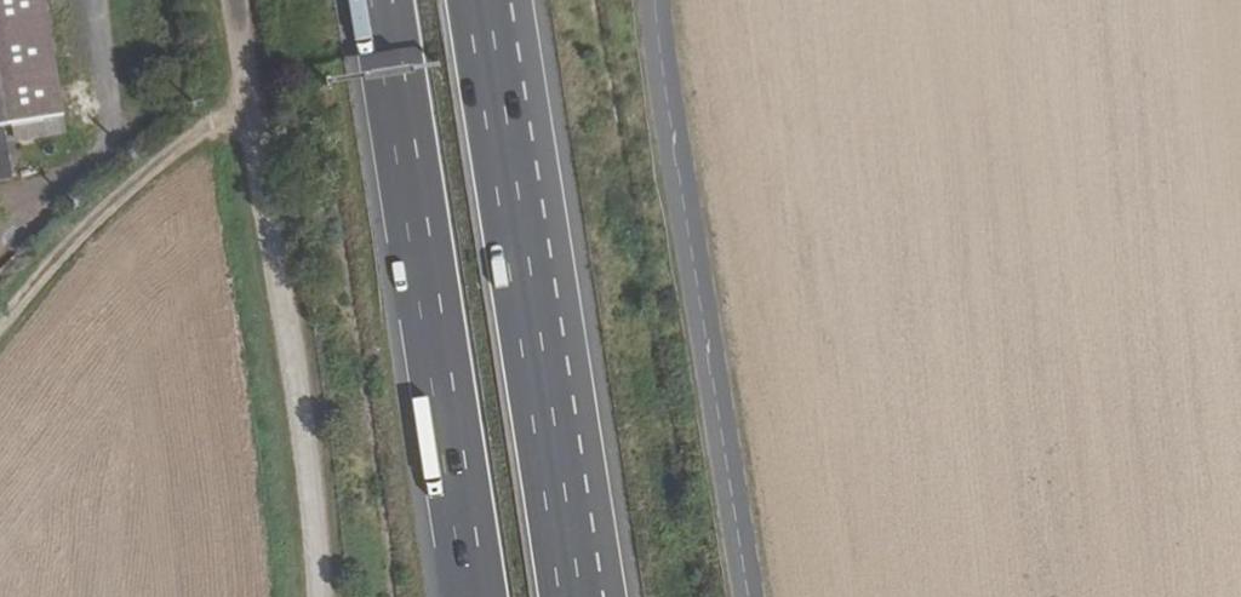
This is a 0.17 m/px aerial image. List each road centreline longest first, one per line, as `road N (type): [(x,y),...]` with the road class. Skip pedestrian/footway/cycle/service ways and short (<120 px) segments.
road 1 (trunk): [(581,596),(485,0)]
road 2 (trunk): [(380,0),(473,596)]
road 3 (unclassified): [(748,596),(656,0)]
road 4 (track): [(241,100),(128,190),(0,328)]

